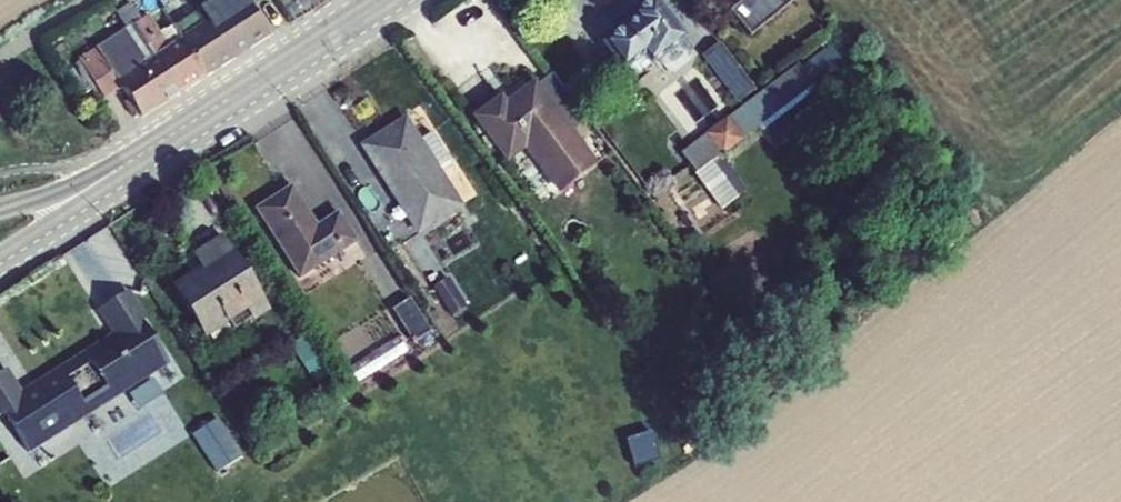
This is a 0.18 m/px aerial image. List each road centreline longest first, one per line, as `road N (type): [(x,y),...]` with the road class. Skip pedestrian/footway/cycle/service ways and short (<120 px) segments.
road 1 (secondary): [(125,164),(382,0)]
road 2 (secondary): [(0,251),(125,164)]
road 3 (secondary): [(125,164),(0,209)]

